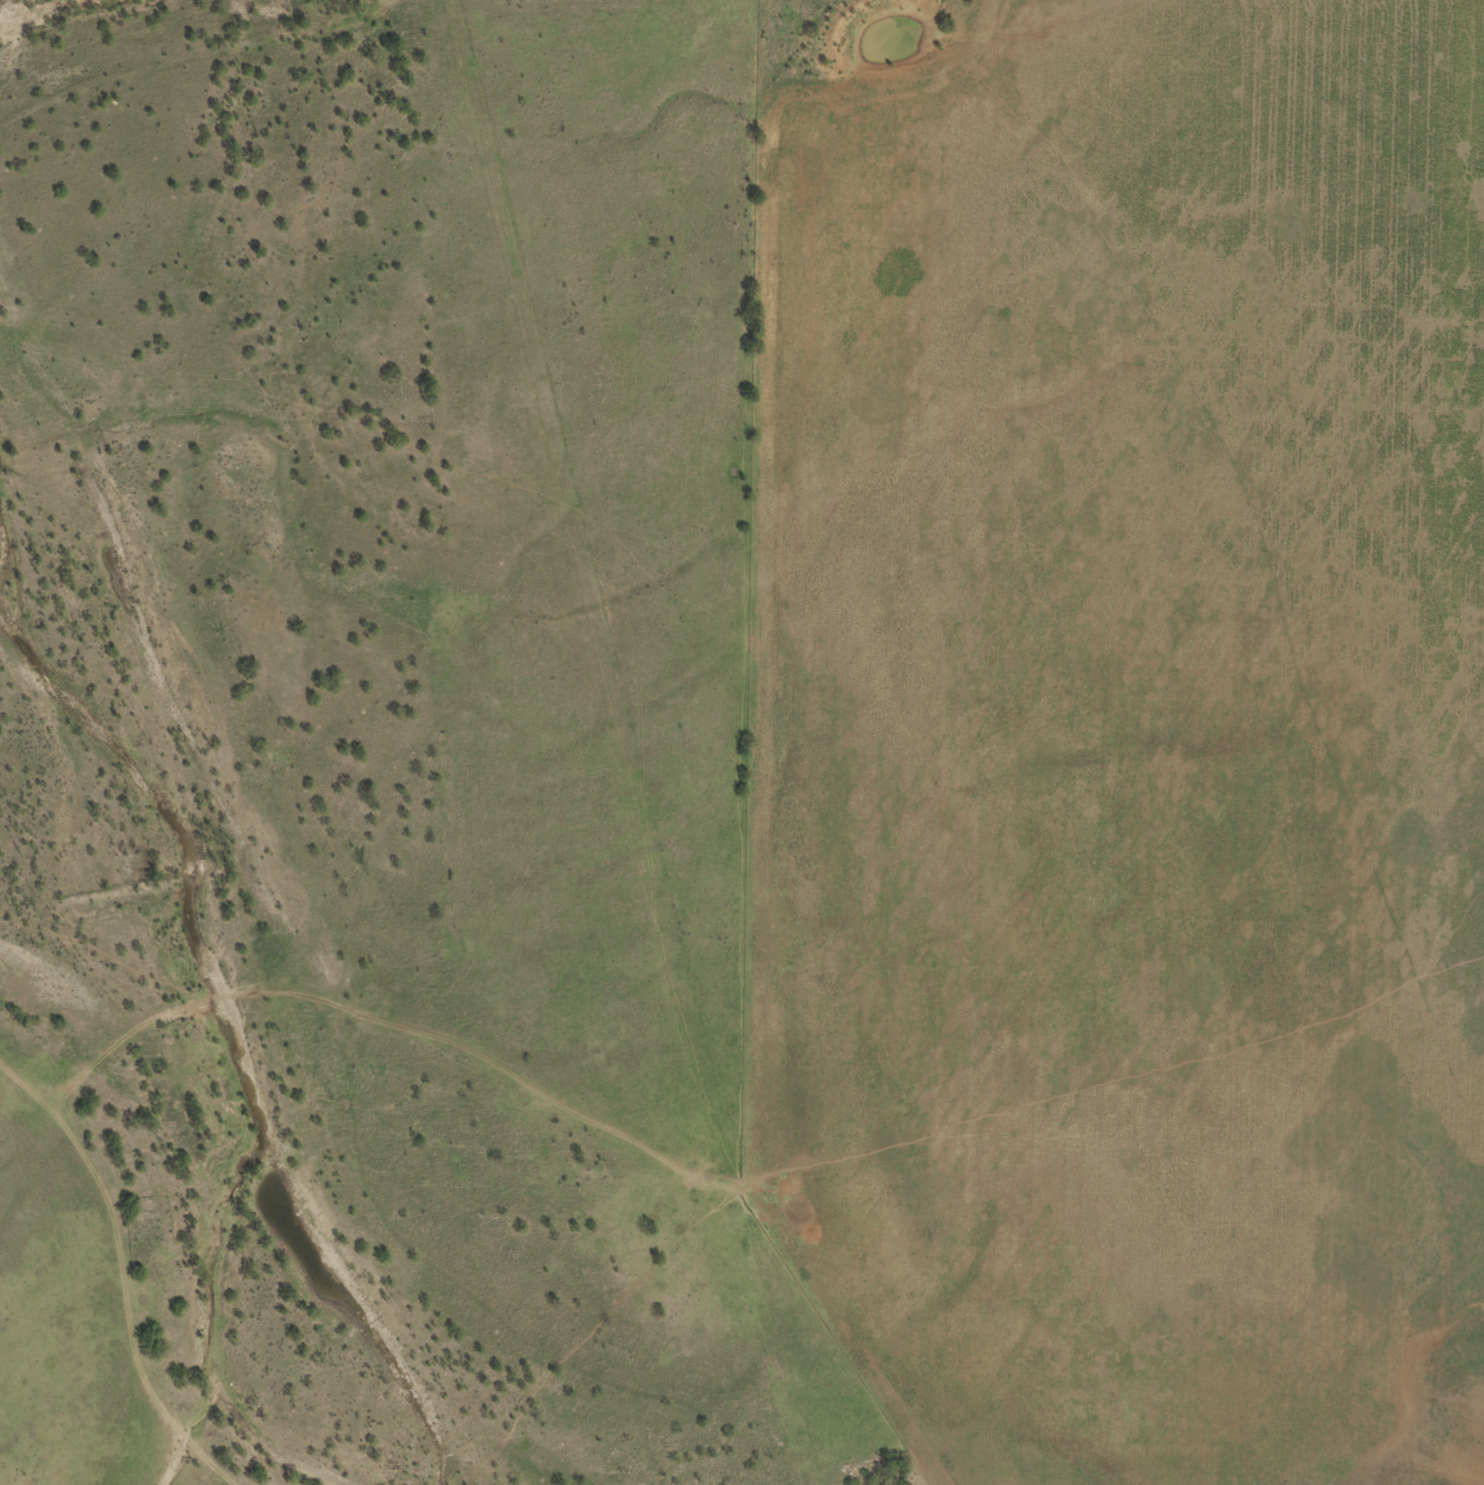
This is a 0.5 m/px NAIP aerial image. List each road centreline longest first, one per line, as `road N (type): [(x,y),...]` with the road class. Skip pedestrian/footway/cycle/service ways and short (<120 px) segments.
road 1 (track): [(0,1056),(75,1135),(105,1183),(149,1388),(240,1484)]

